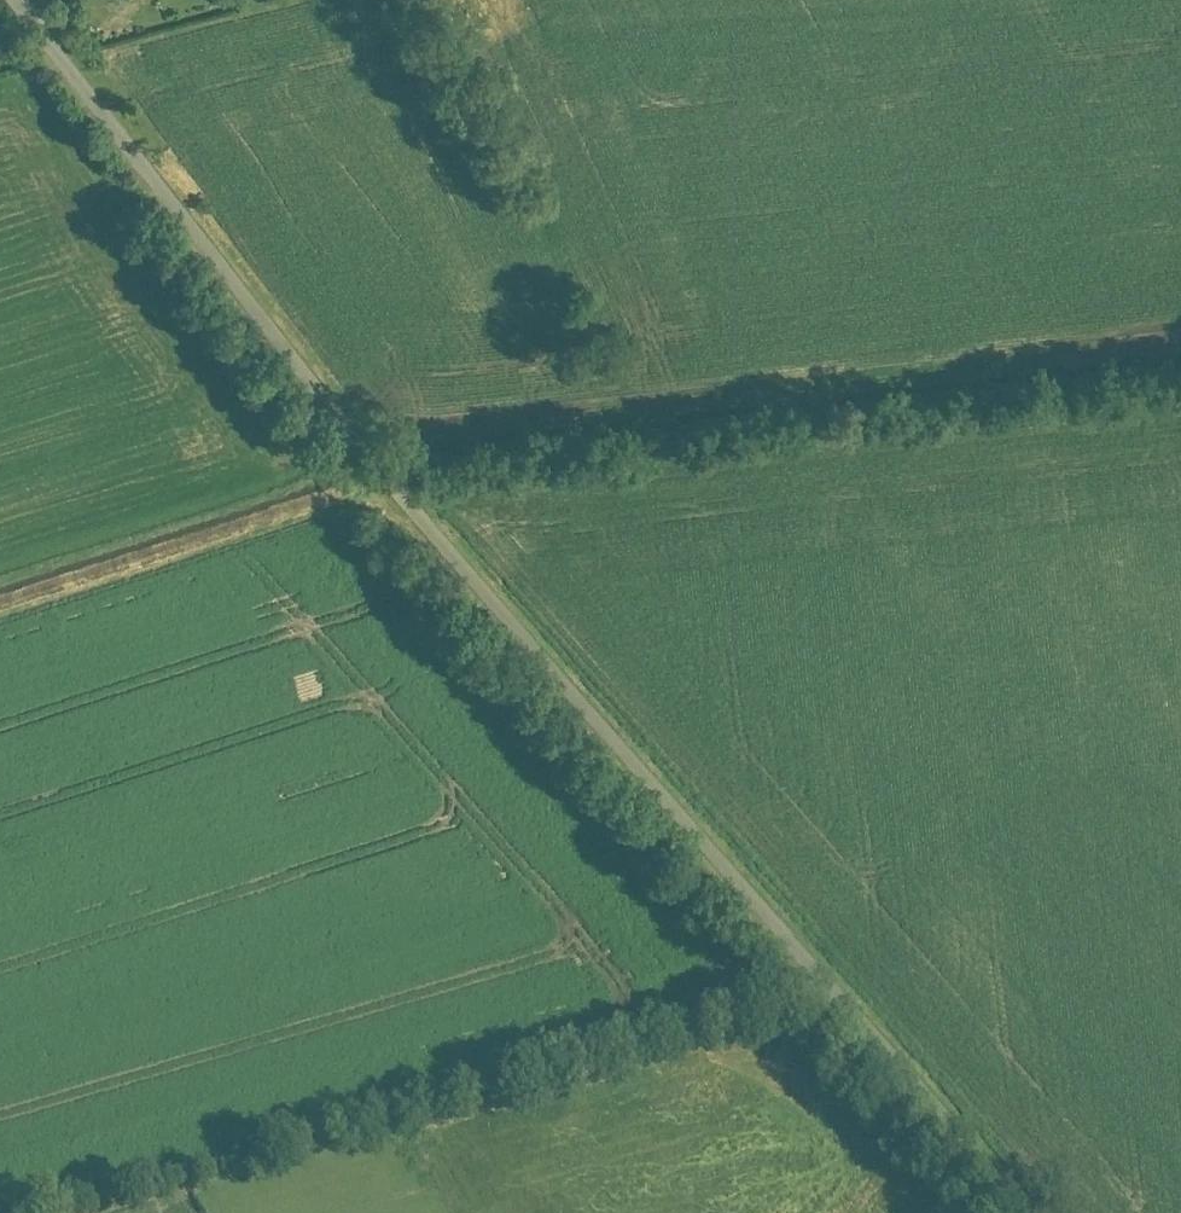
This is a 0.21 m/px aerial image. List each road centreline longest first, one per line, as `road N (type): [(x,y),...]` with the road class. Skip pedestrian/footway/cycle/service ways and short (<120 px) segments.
road 1 (unclassified): [(15,0),(1001,1212)]

